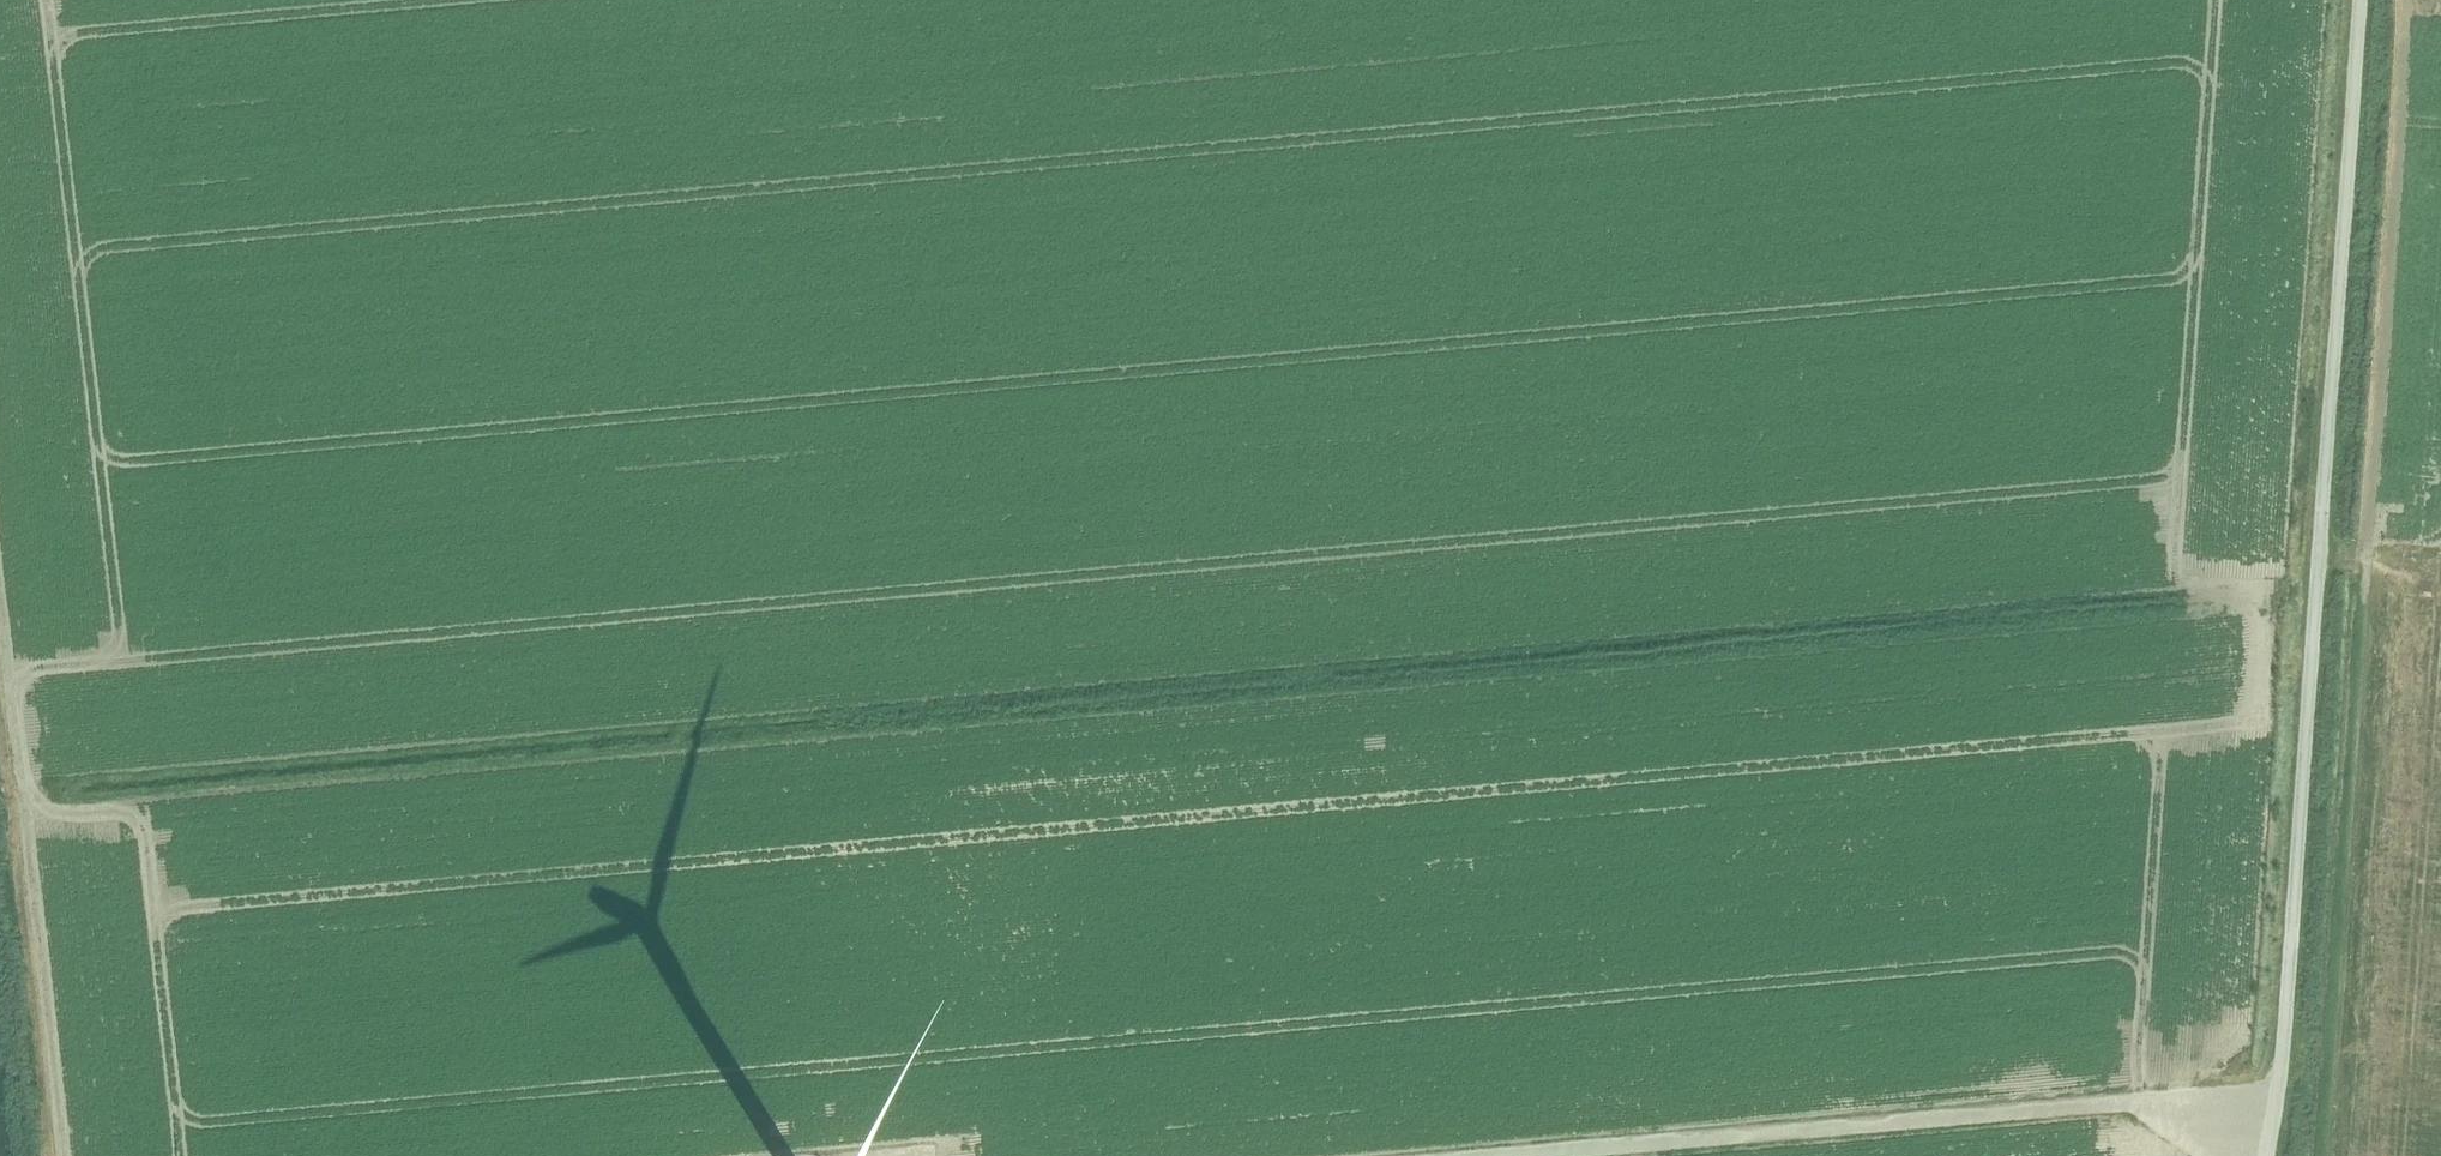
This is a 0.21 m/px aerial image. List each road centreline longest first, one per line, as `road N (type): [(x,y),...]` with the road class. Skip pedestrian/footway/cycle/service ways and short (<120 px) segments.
road 1 (unclassified): [(2264,1155),(2305,773),(2361,0)]

